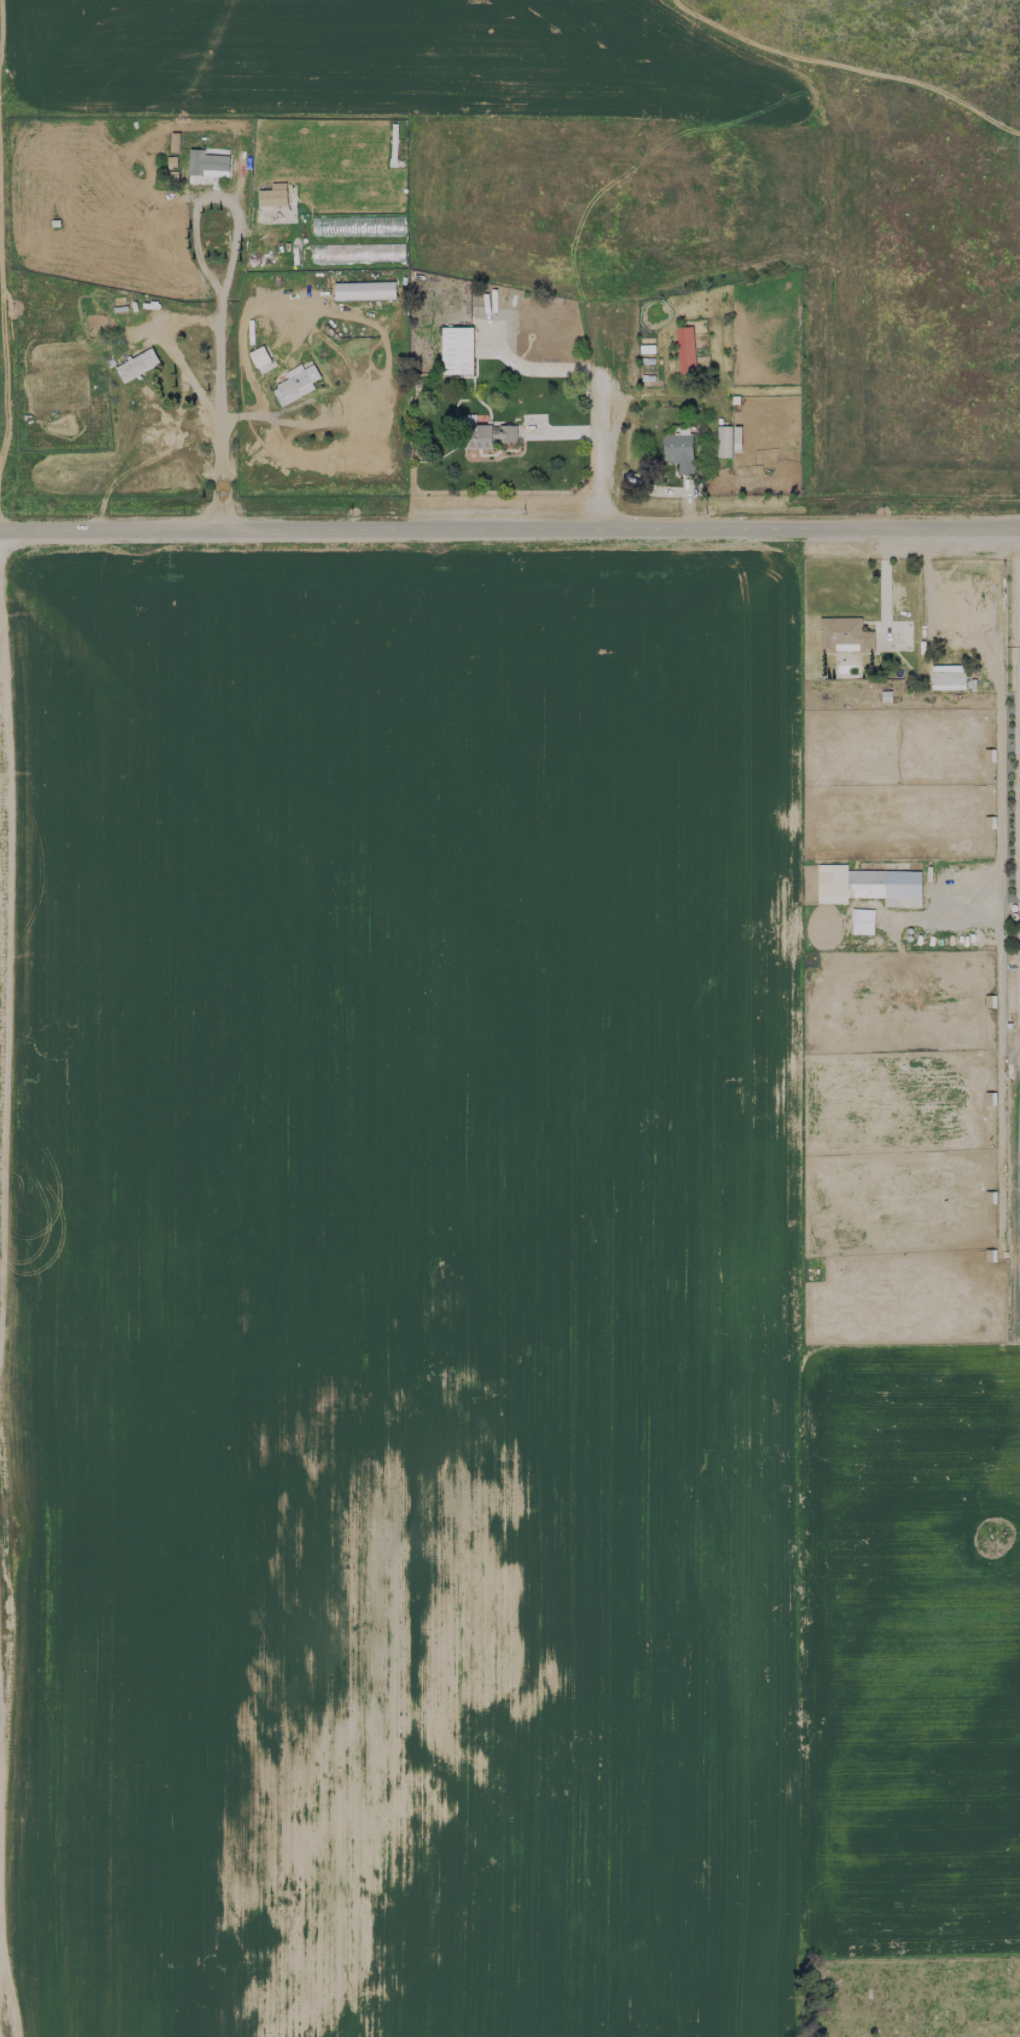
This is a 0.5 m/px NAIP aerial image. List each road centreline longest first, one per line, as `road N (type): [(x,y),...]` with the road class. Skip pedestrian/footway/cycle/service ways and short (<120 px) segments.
road 1 (residential): [(0,530),(1019,529)]
road 2 (residential): [(0,530),(51,0)]
road 3 (track): [(0,1788),(0,1541)]

